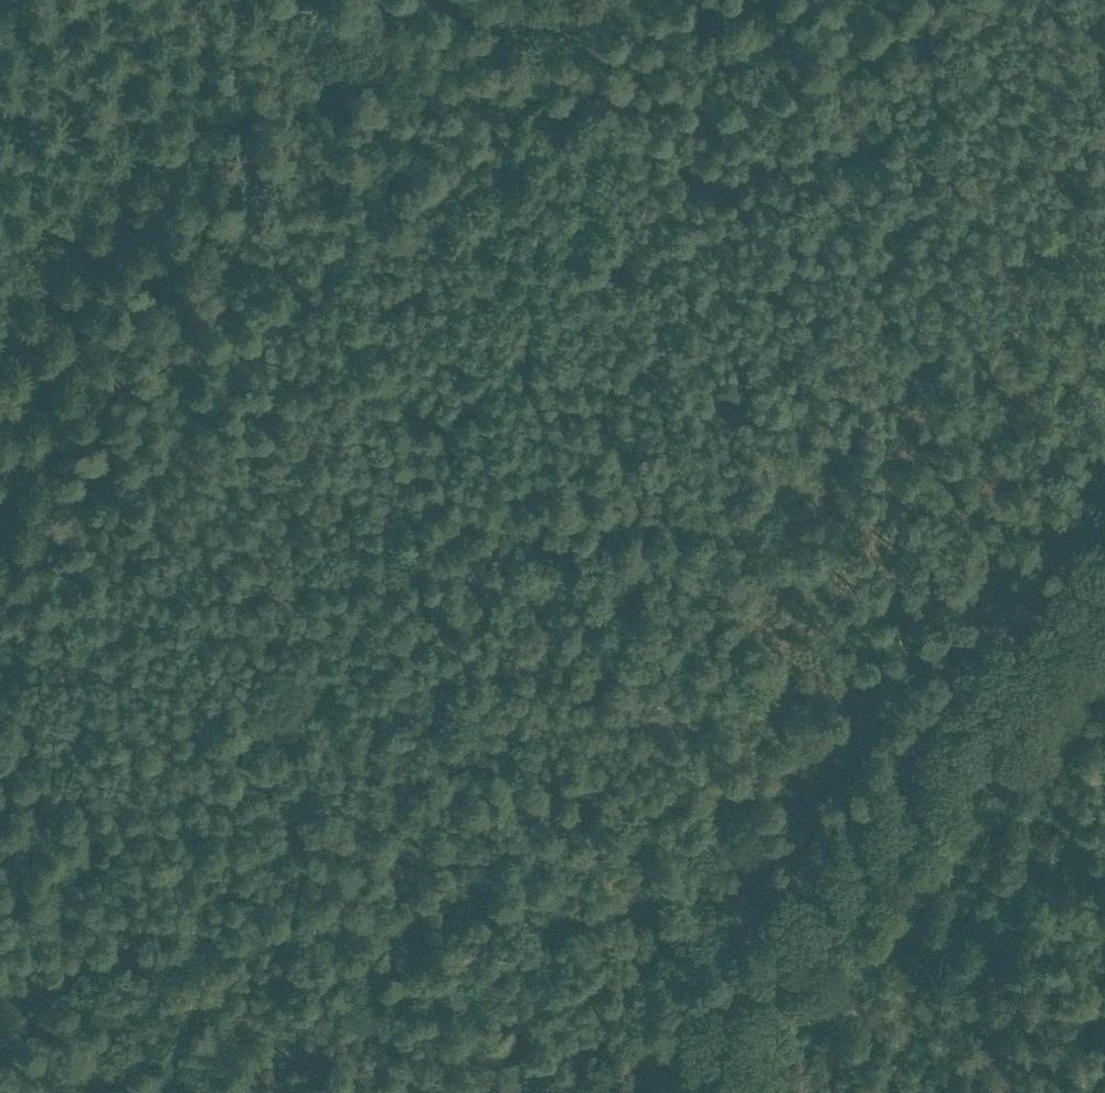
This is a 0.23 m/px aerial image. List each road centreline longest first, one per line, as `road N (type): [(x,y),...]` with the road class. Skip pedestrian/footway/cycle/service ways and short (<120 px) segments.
road 1 (track): [(1104,516),(628,1092)]

